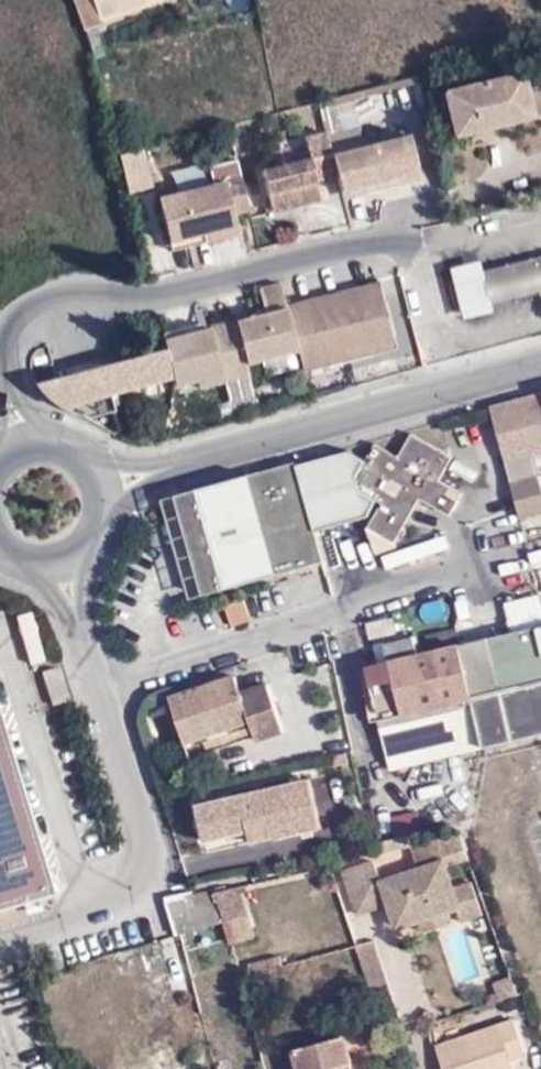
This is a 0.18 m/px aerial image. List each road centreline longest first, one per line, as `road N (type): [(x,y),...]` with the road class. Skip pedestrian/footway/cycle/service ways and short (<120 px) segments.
road 1 (residential): [(12,397),(4,359),(14,321),(59,298),(178,292),(354,245),(419,254)]
road 2 (residential): [(100,688),(476,564)]
road 3 (residential): [(177,465),(540,366)]
road 4 (residential): [(100,688),(143,828),(148,880)]

